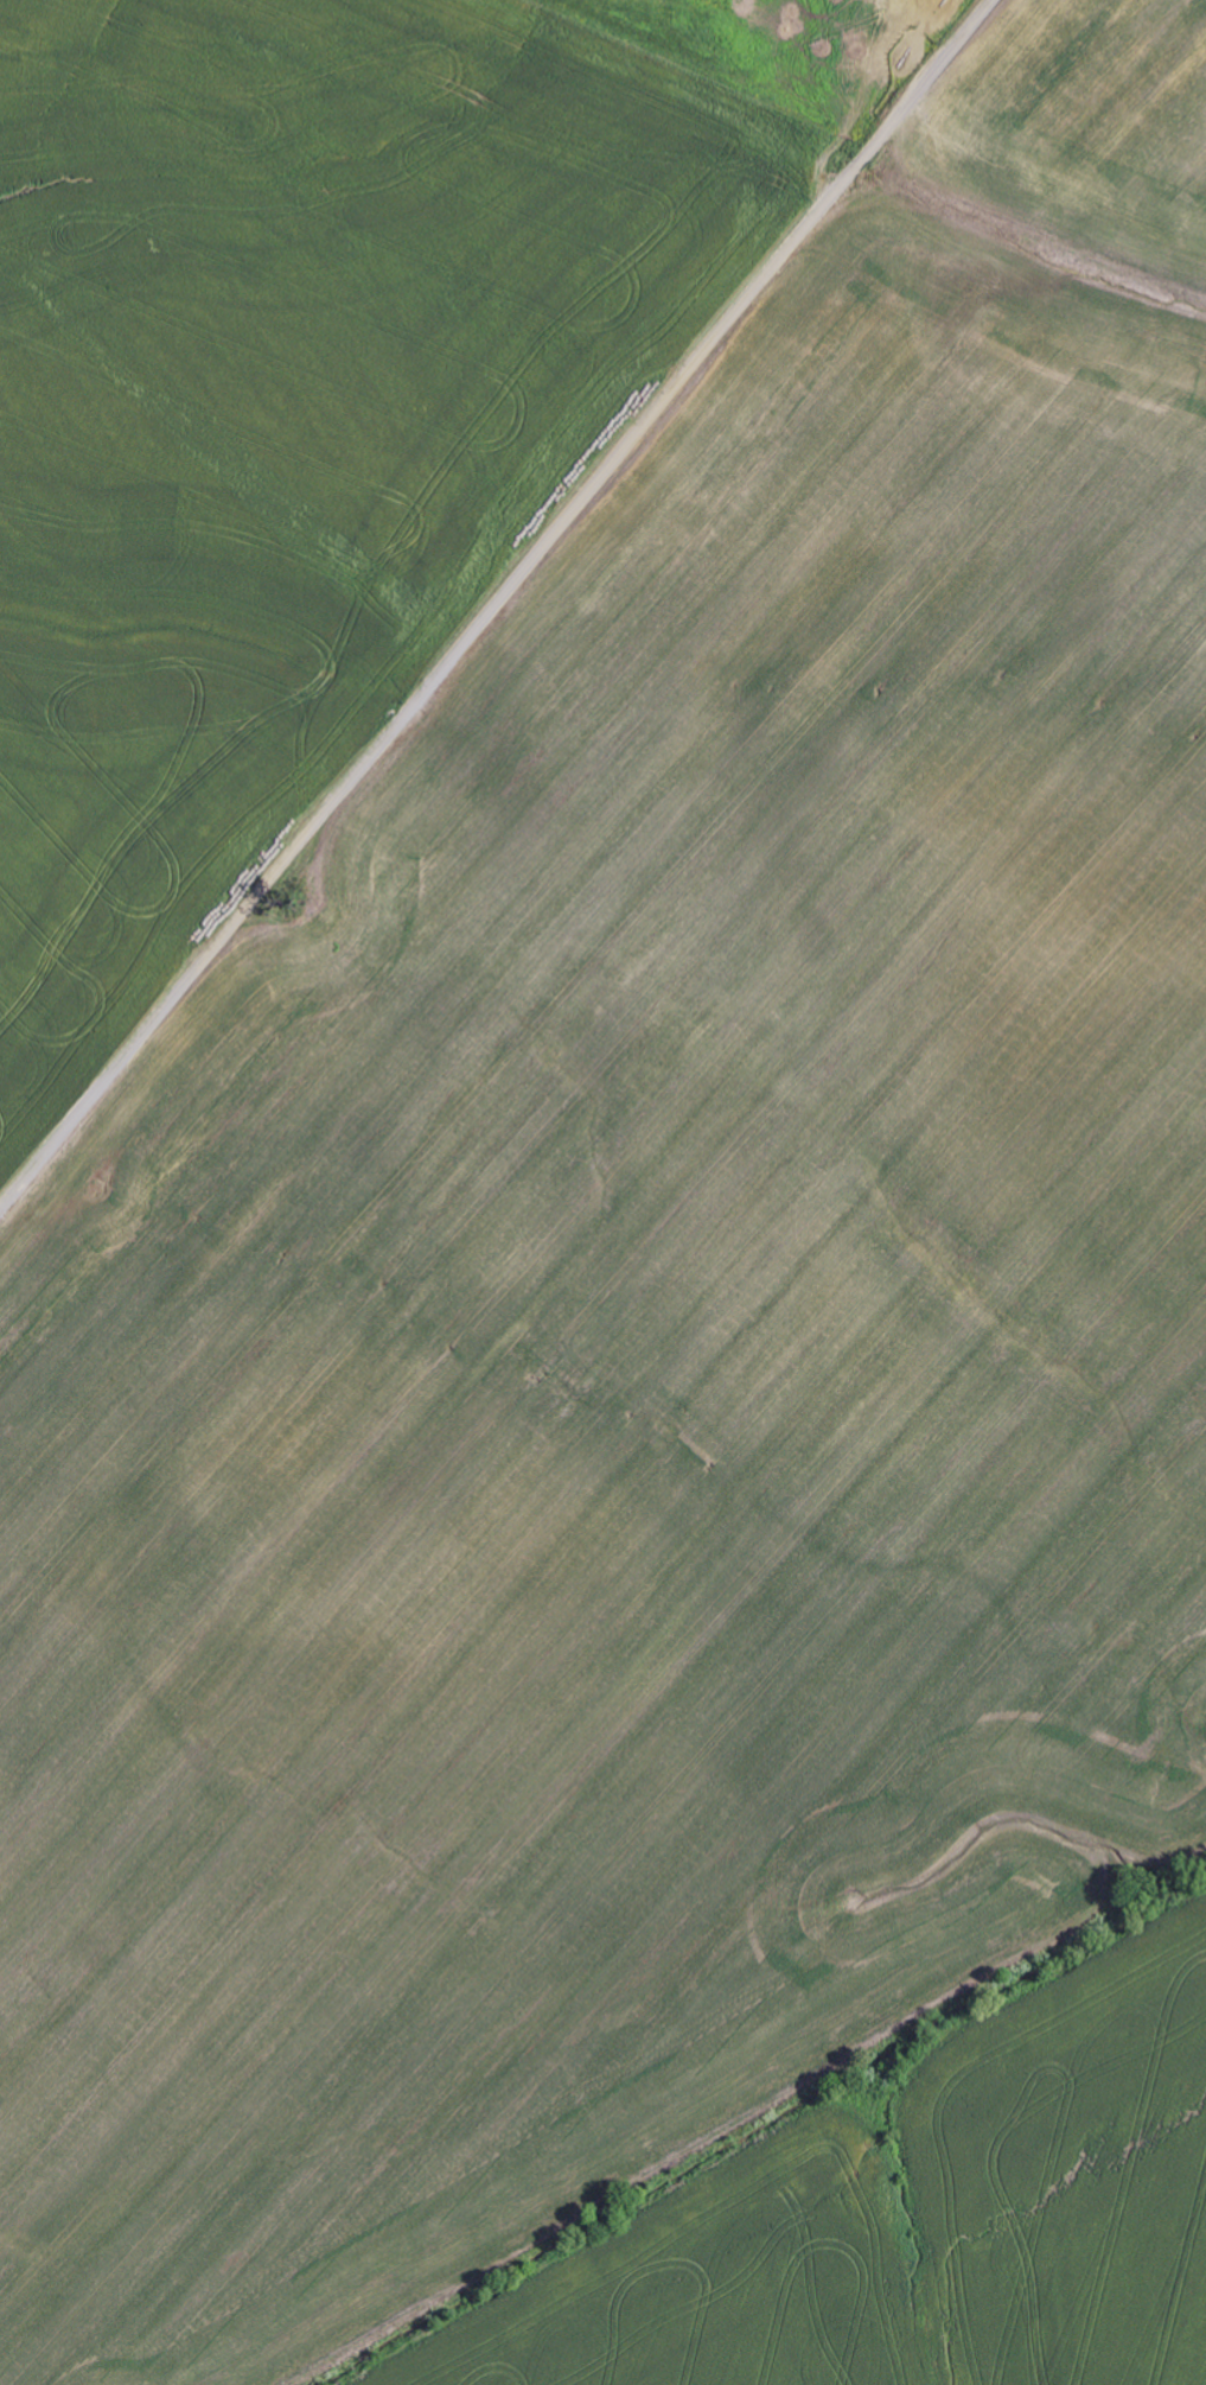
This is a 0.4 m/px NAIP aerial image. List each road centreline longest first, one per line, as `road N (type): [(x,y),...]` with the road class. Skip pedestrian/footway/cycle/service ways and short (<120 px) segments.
road 1 (residential): [(0,1203),(1017,0)]

